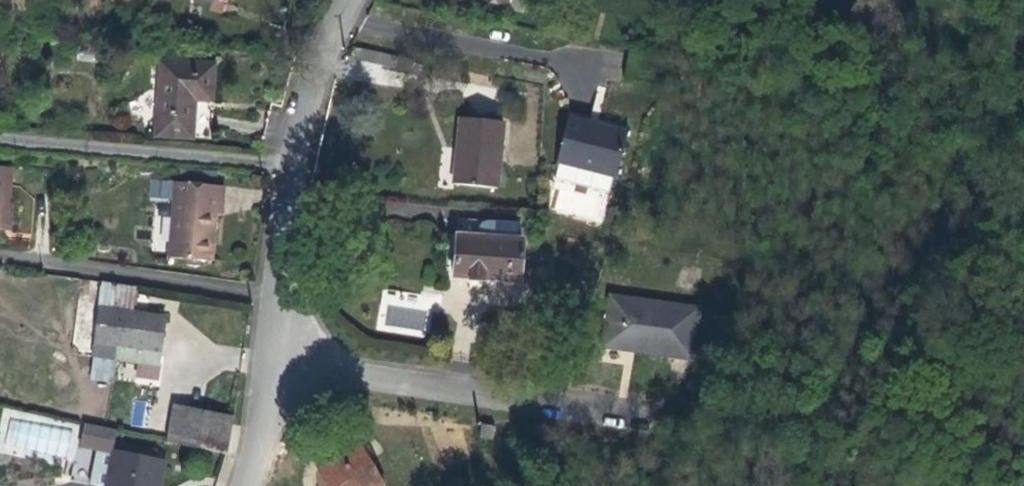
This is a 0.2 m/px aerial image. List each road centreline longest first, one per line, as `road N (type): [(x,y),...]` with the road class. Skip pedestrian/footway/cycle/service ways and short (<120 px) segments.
road 1 (track): [(1007,485),(988,442),(981,282),(1023,123)]
road 2 (residential): [(615,410),(272,363)]
road 3 (unclassified): [(279,304),(286,163),(350,0)]
road 4 (residential): [(279,304),(0,263)]
road 5 (unclassified): [(246,485),(272,363)]

